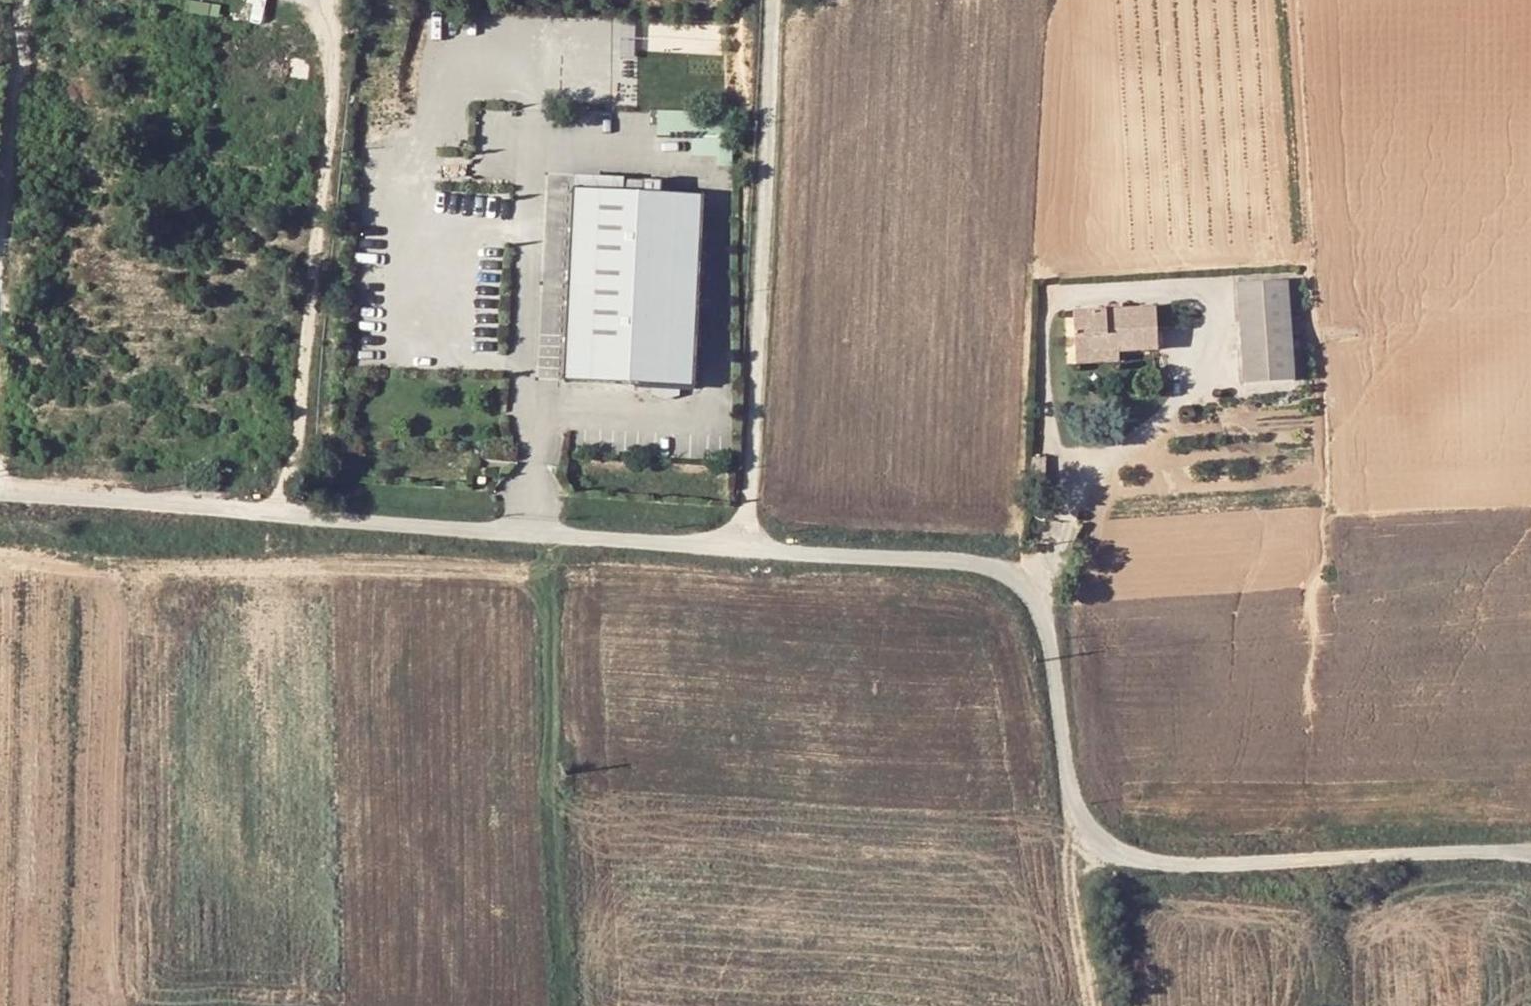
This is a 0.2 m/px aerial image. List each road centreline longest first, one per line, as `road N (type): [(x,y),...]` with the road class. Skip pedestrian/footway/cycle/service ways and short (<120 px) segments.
road 1 (unclassified): [(0,491),(992,571),(1033,595),(1046,633),(1068,791),(1098,842),(1140,865),(1530,858)]

